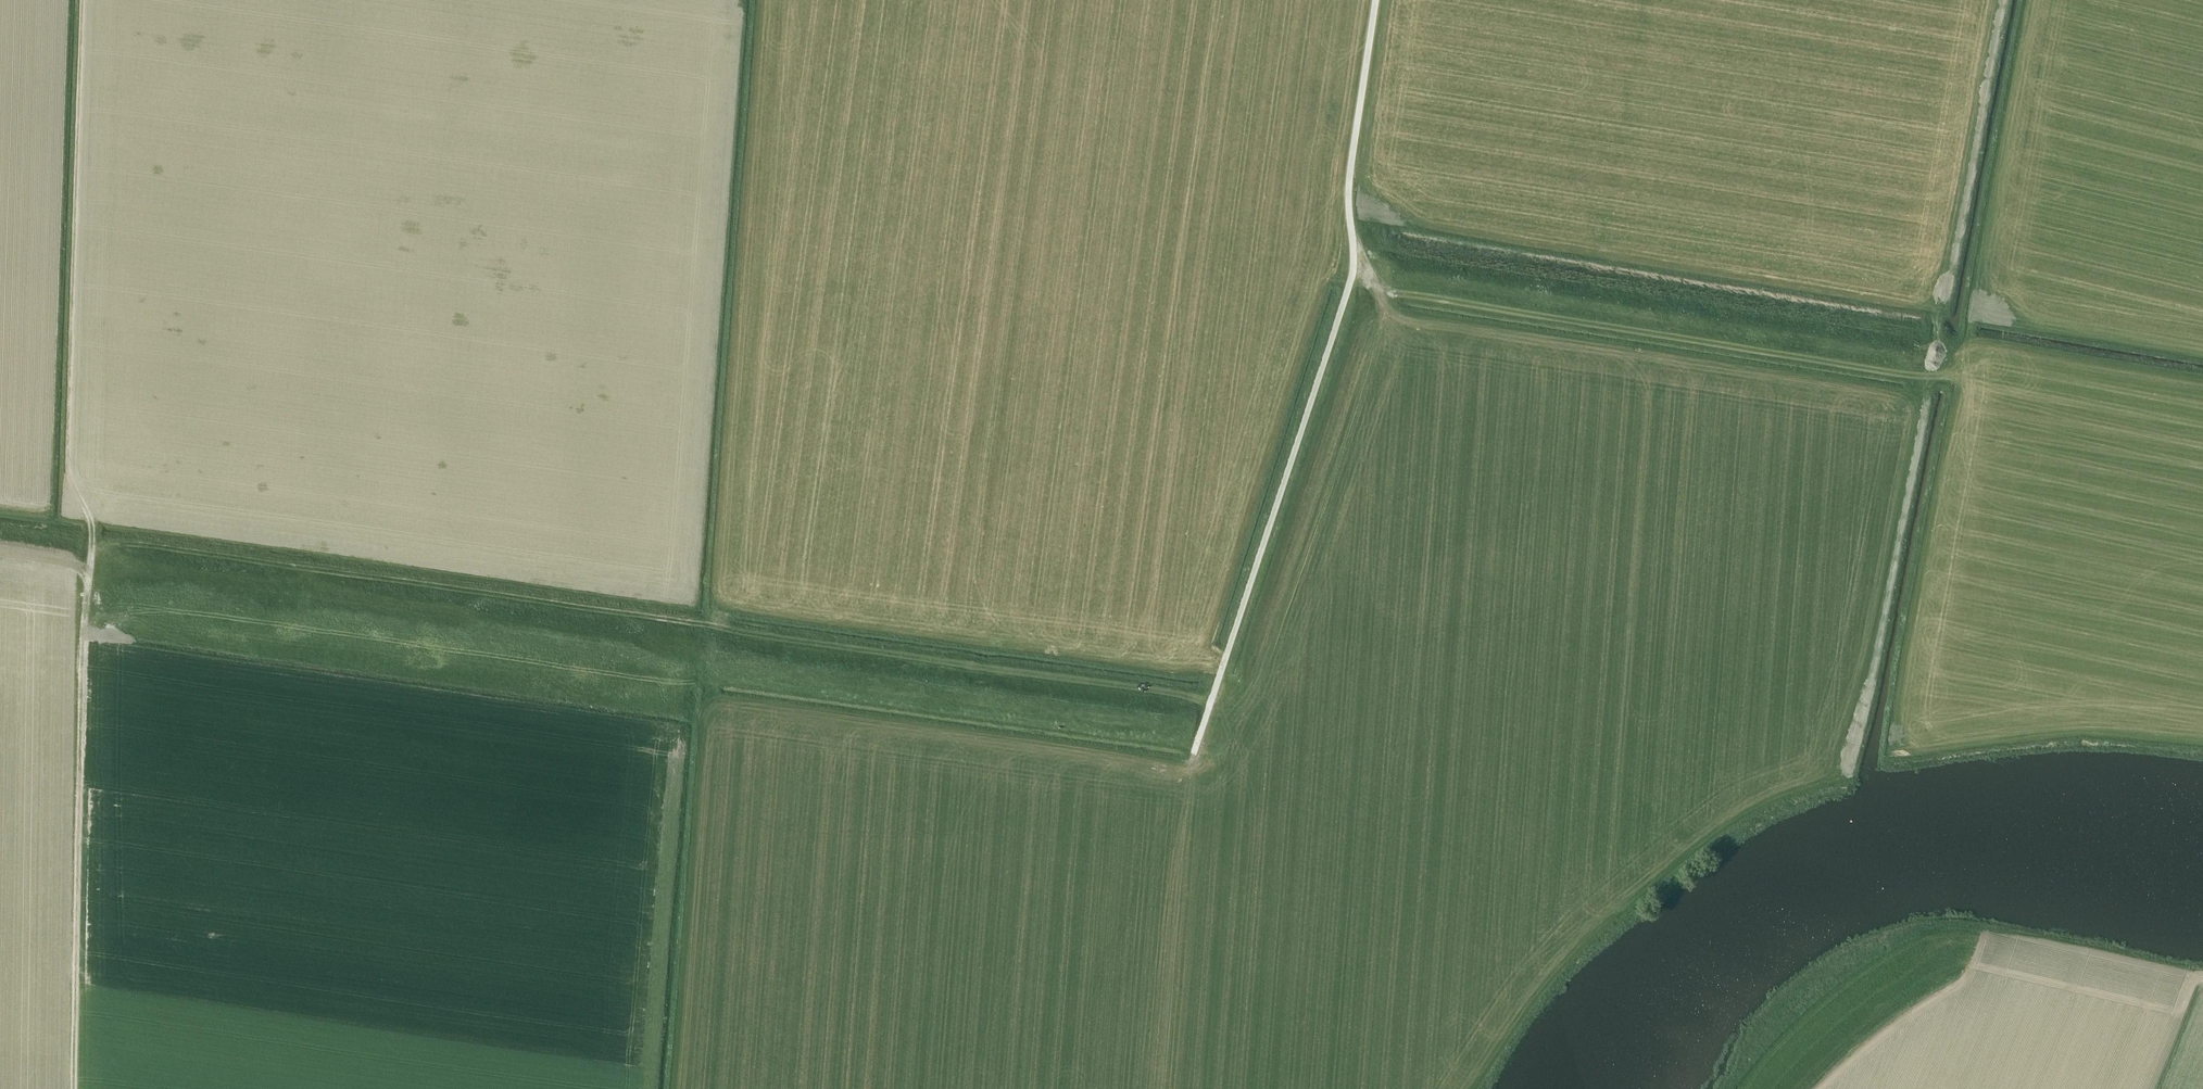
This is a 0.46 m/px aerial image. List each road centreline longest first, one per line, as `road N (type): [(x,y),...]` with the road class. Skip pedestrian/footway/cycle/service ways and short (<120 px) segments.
road 1 (track): [(73,1088),(89,530),(65,453),(81,0)]
road 2 (track): [(1941,366),(1910,373),(1368,284),(1352,272),(1350,205),(1376,0)]

